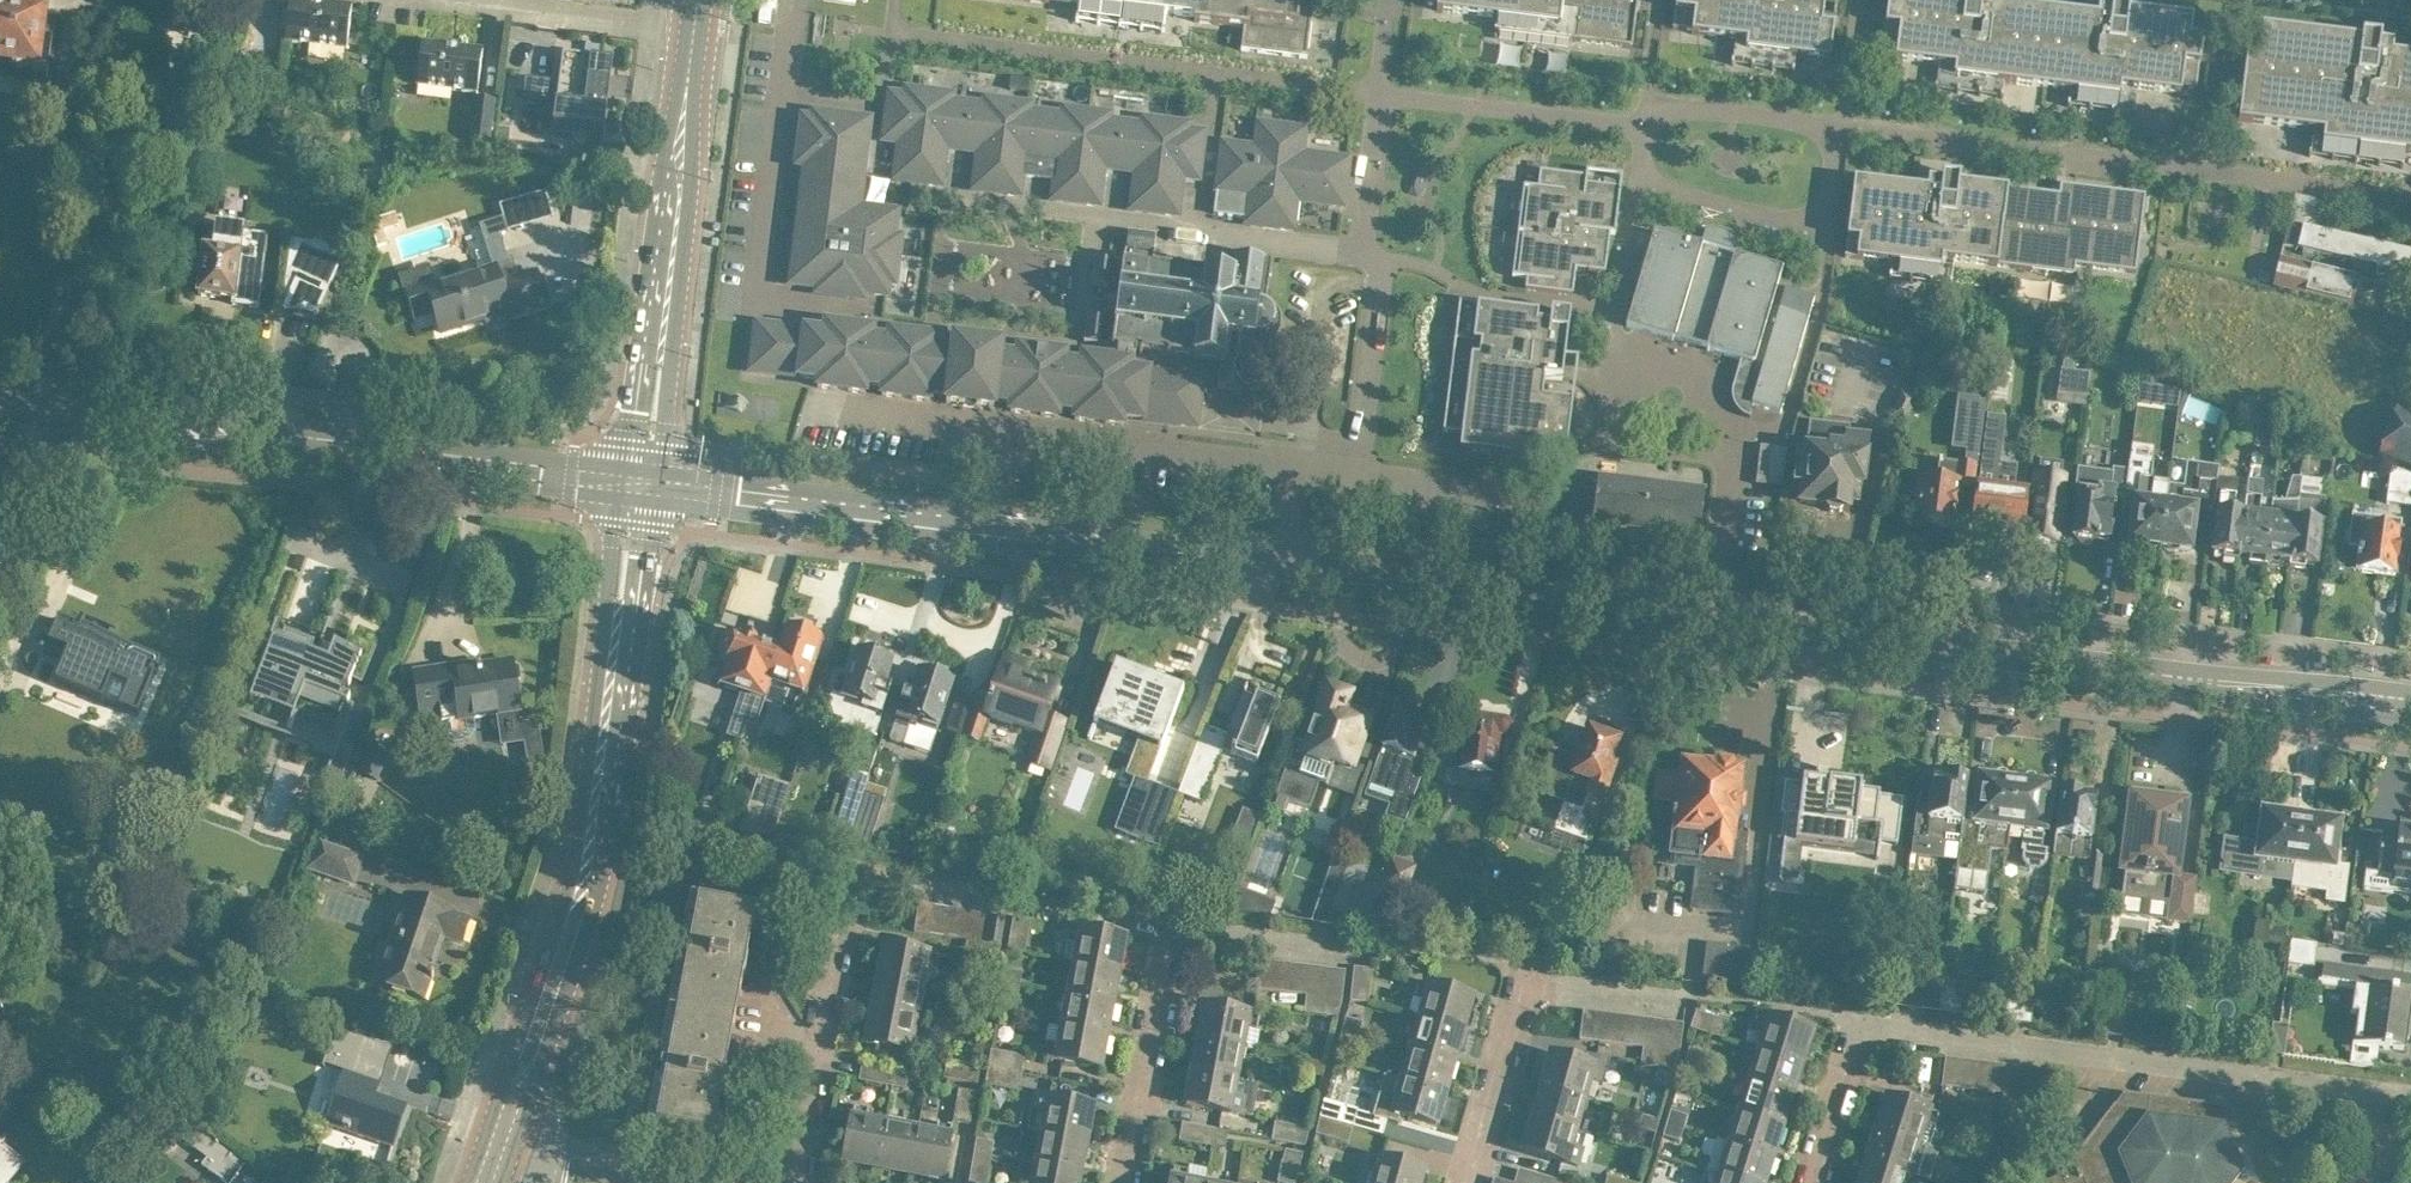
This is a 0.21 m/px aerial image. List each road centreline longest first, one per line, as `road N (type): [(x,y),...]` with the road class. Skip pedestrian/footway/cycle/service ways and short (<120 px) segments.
road 1 (tertiary): [(2410,707),(656,487)]
road 2 (residential): [(1797,1182),(1830,1072),(1847,1040),(1873,1029),(2410,1094)]
road 3 (tertiary): [(507,1168),(593,911),(611,833),(656,487)]
road 4 (tertiary): [(622,483),(580,829),(563,906),(477,1158)]
road 5 (tertiary): [(622,483),(0,406)]
road 6 (unclassified): [(1835,125),(2410,193)]
road 7 (unclassified): [(1379,97),(894,35),(898,0)]
road 8 (unclassified): [(1649,130),(1646,170),(1656,187),(1688,204),(1790,224),(1815,219),(1827,201),(1835,125)]
road 9 (residential): [(794,1182),(848,886)]
road 10 (tertiary): [(666,319),(696,23)]
road 11 (unclassified): [(1379,97),(1649,130)]
road 12 (residential): [(1120,1182),(1170,919)]
road 13 (residential): [(1464,1182),(1525,969)]
road 14 (unclassified): [(1649,130),(1673,105),(1835,125)]
road 15 (unclassified): [(696,23),(519,0)]
road 16 (tertiary): [(666,319),(642,360),(622,483)]
road 17 (tertiary): [(656,487),(671,359),(666,319)]

